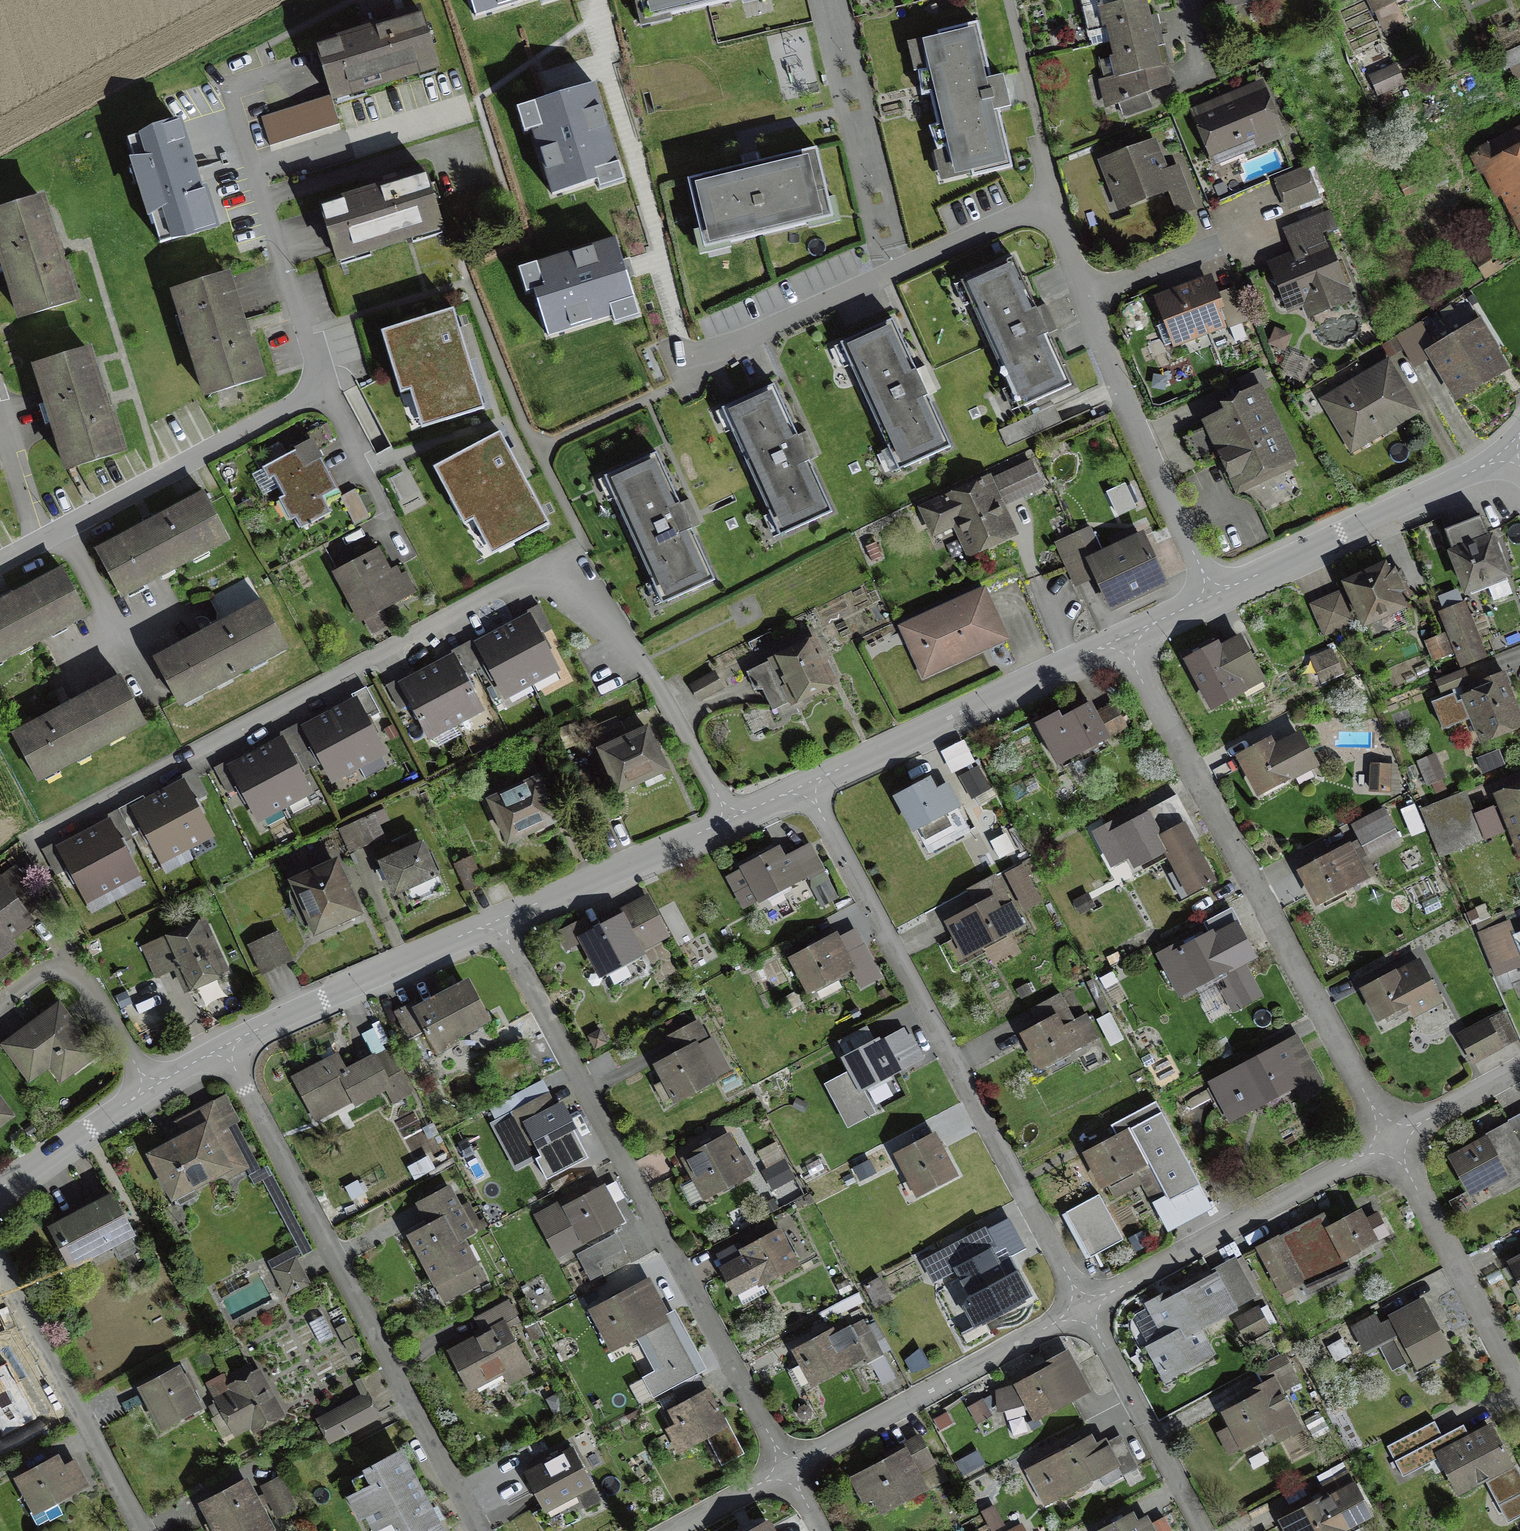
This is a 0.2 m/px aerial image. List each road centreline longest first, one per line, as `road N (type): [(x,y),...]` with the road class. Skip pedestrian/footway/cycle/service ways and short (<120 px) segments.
road 1 (residential): [(732,821),(632,649),(547,565),(33,843)]
road 2 (residential): [(787,1468),(497,921)]
road 3 (residential): [(1081,1311),(808,787)]
road 4 (residential): [(1394,1139),(1119,641)]
road 5 (residential): [(477,1530),(223,1050)]
road 6 (residential): [(1215,593),(1159,492),(1048,211)]
road 7 (residential): [(1048,211),(691,380)]
road 8 (residential): [(0,558),(323,397)]
road 9 (residential): [(1081,1311),(1394,1139)]
road 10 (residential): [(808,787),(1119,641)]
road 11 (residential): [(787,1468),(1081,1311)]
road 12 (residential): [(1215,593),(1510,455)]
road 13 (residential): [(223,1050),(497,921)]
road 14 (residential): [(143,1530),(0,1274)]
road 15 (residential): [(1519,1379),(1394,1139)]
road 16 (residential): [(0,1190),(223,1050)]
road 17 (residential): [(497,921),(732,821)]
road 18 (residential): [(1202,1530),(1081,1311)]
road 19 (residential): [(1048,211),(998,0)]
road 20 (residential): [(1394,1139),(1519,1065)]
road 21 (residential): [(673,1530),(787,1468)]

